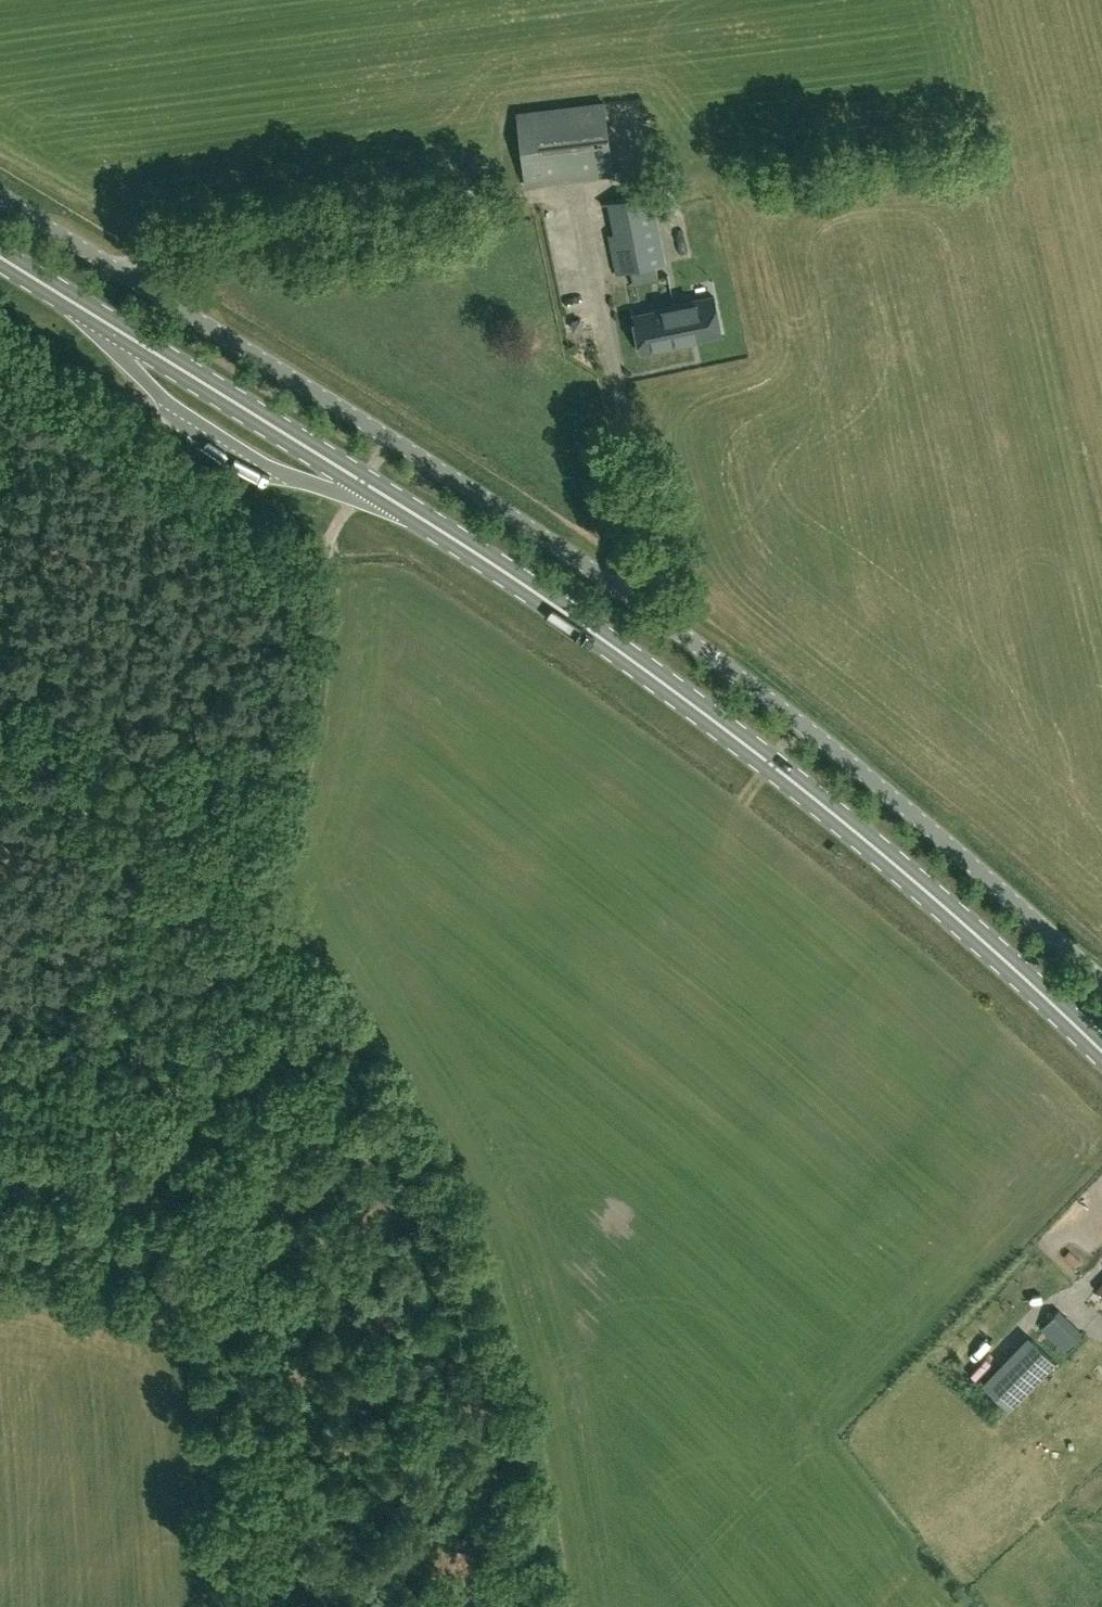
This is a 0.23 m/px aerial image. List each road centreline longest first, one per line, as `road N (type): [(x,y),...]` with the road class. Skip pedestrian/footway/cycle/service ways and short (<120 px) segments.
road 1 (primary): [(1101,1050),(912,879),(626,656),(0,257)]
road 2 (unclassified): [(1101,981),(800,722),(581,561),(0,198)]
road 3 (track): [(301,1606),(243,1248),(180,1148),(177,1126),(228,919),(276,850),(293,805),(322,651),(321,552),(390,438)]
road 4 (track): [(0,1140),(115,1154),(179,1138)]

